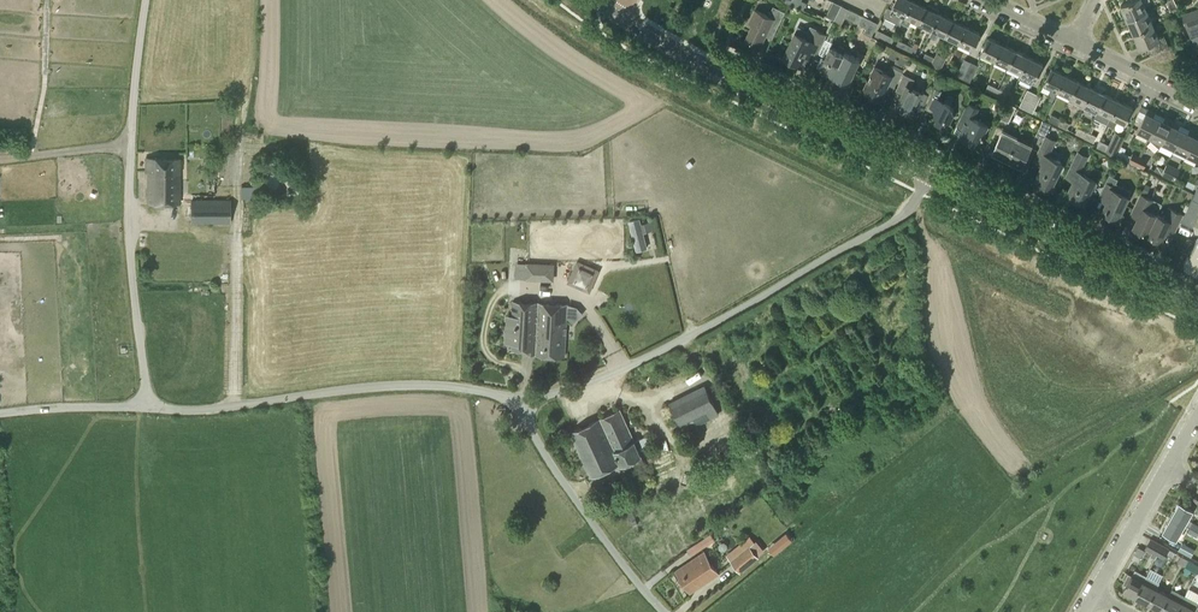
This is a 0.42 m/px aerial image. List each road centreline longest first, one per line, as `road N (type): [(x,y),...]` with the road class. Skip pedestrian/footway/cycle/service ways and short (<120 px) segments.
road 1 (unclassified): [(515,408),(611,375),(735,312),(907,211),(930,176)]
road 2 (unclassified): [(148,408),(129,216),(145,0)]
road 3 (unclassified): [(148,408),(233,406),(388,385),(473,389),(515,408)]
road 4 (secondary): [(930,176),(619,15)]
road 5 (secondary): [(1197,306),(930,176)]
road 6 (unclassified): [(515,408),(664,611)]
road 7 (track): [(30,156),(44,88),(47,0)]
road 8 (unclassified): [(0,412),(148,408)]
road 9 (residential): [(1170,465),(1093,590)]
road 10 (residential): [(1197,101),(1074,42)]
road 11 (track): [(130,146),(0,160)]

